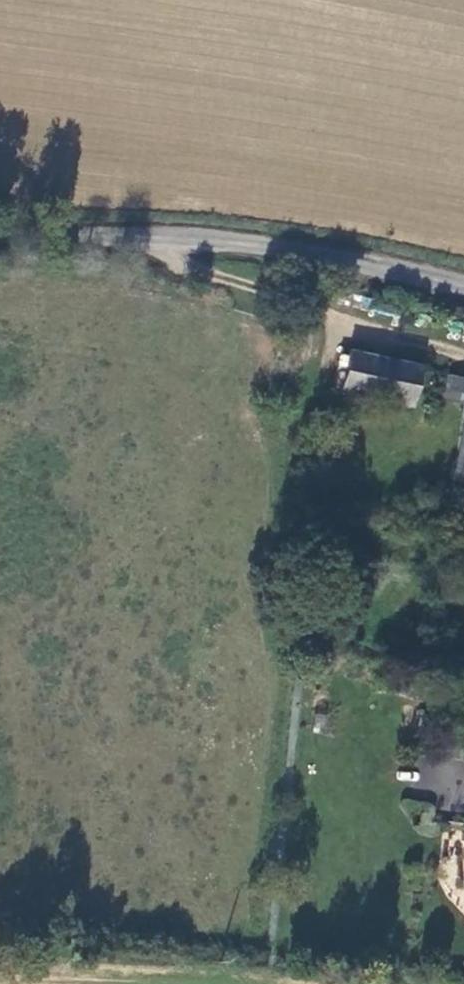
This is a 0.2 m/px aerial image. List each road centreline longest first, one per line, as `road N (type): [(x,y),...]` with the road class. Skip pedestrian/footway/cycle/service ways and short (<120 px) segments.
road 1 (unclassified): [(0,232),(280,244),(463,285)]

